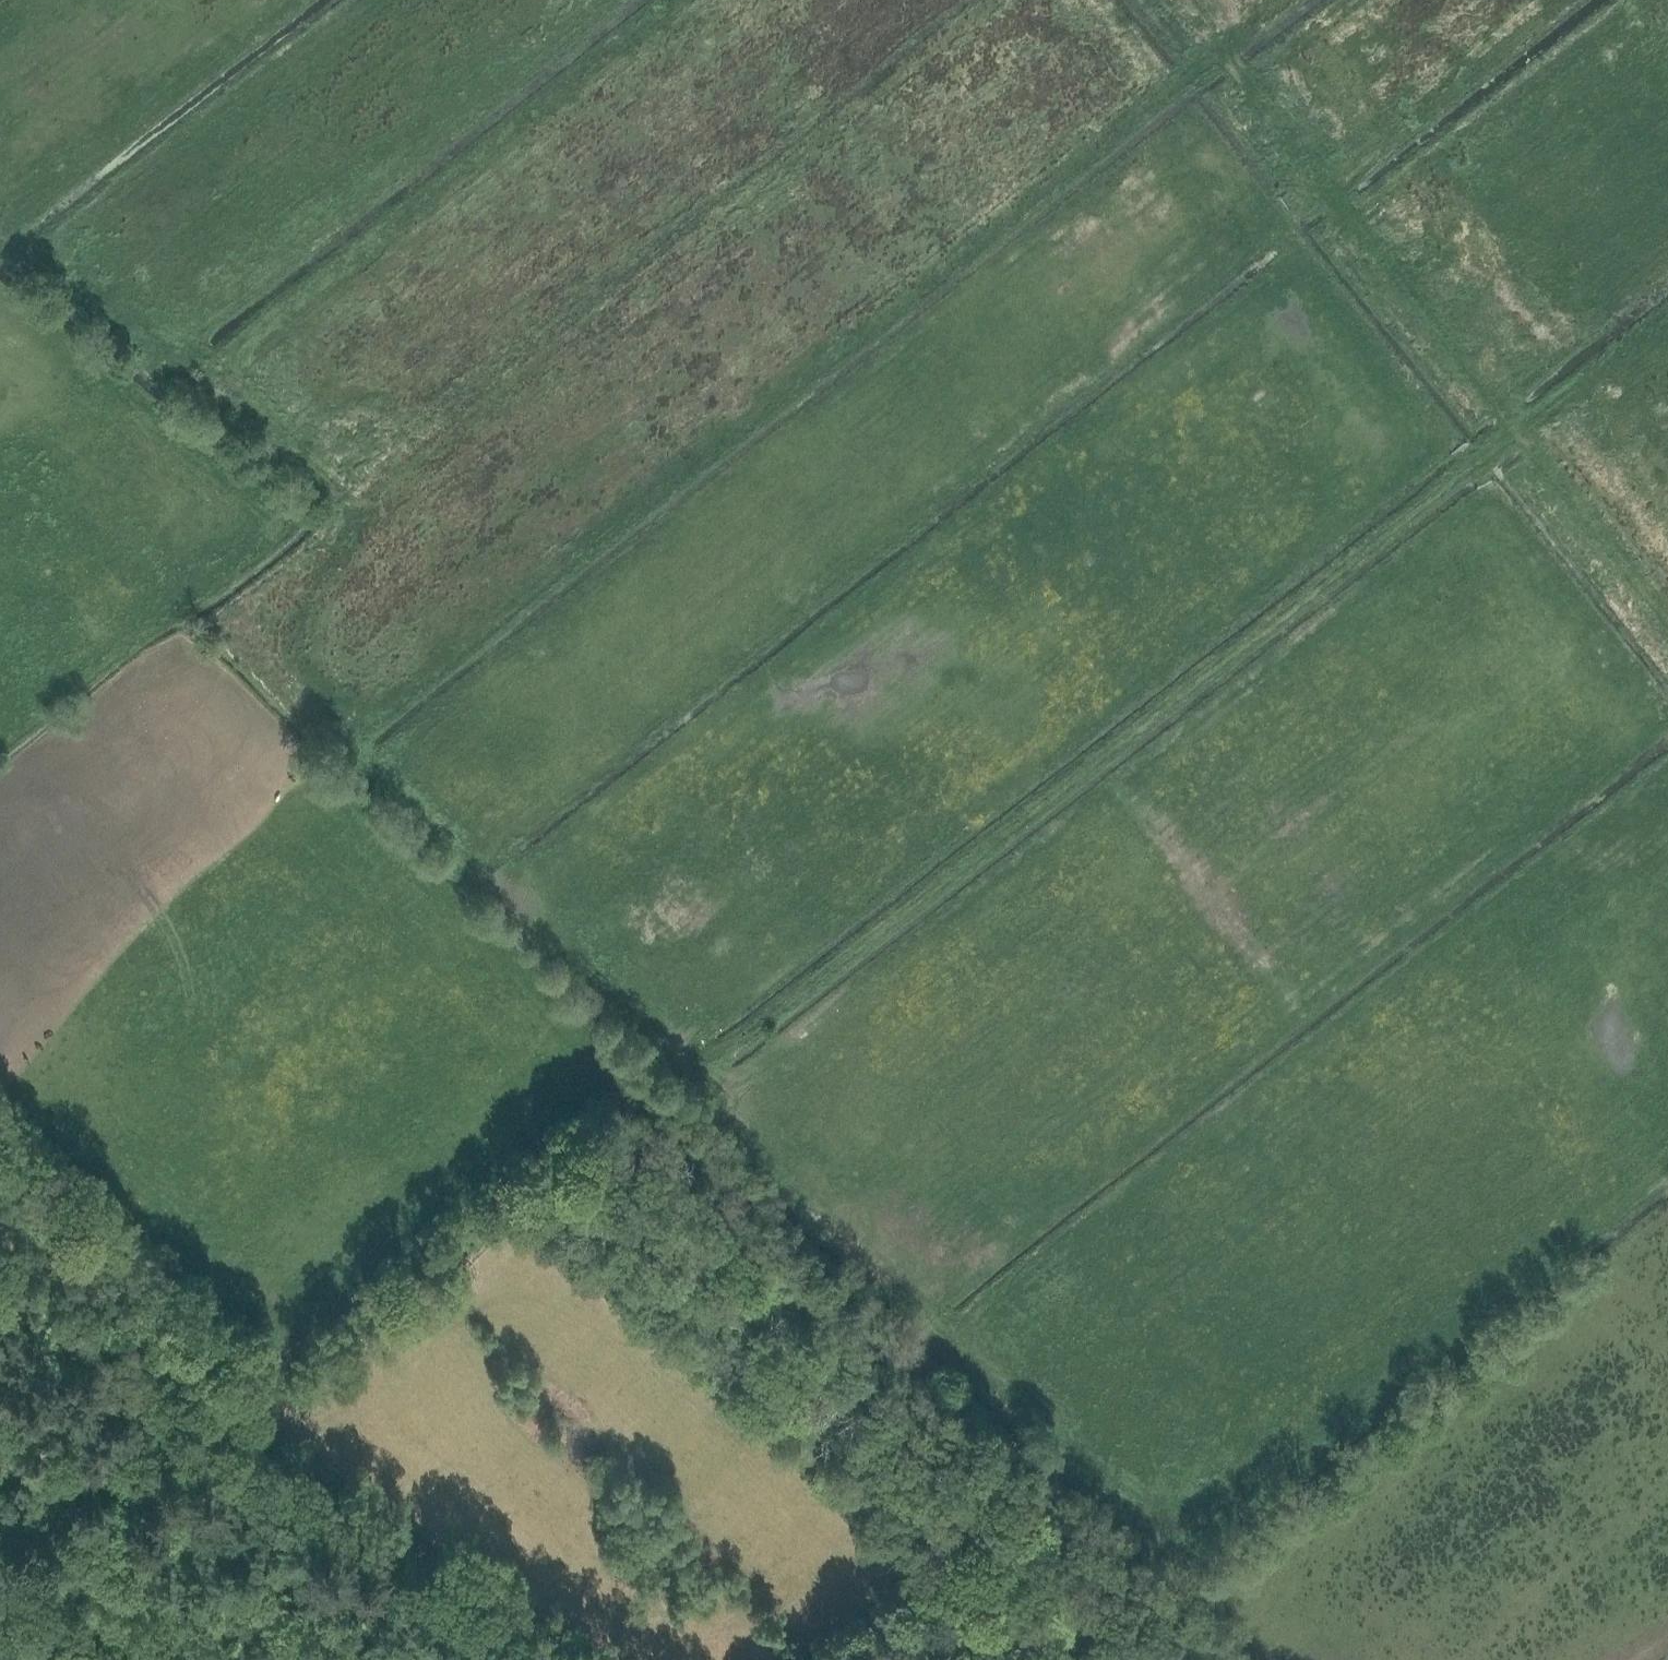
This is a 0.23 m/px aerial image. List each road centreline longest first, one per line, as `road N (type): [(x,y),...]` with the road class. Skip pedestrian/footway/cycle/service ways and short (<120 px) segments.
road 1 (track): [(0,1581),(625,1072),(646,1064)]

